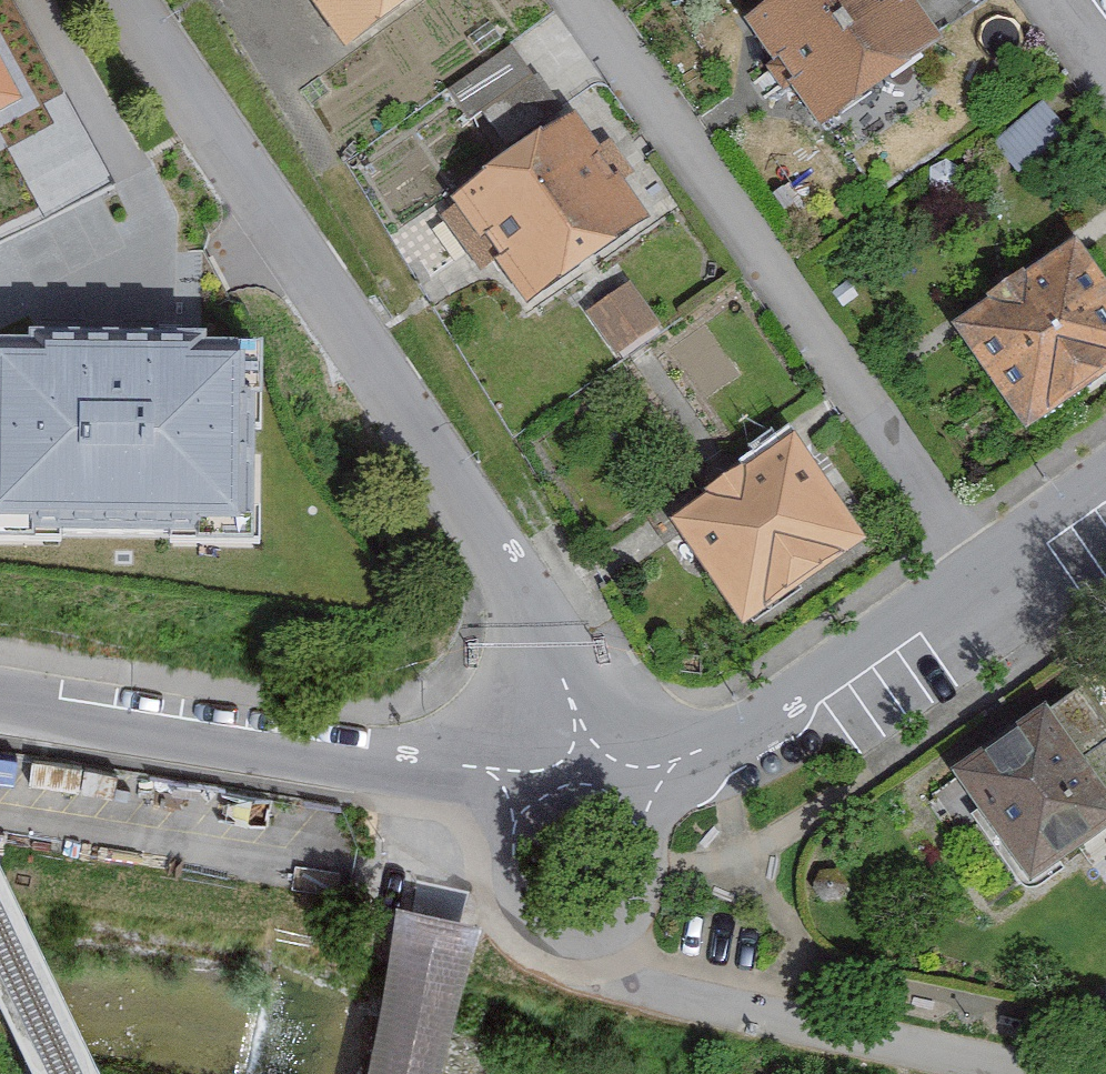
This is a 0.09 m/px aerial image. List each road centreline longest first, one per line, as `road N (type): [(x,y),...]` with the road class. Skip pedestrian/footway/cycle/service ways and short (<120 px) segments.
road 1 (residential): [(101,0),(654,768)]
road 2 (residential): [(496,775),(483,903),(568,975),(1057,1073)]
road 3 (residential): [(571,0),(979,590)]
road 4 (residential): [(0,698),(496,775)]
road 5 (residential): [(654,768),(846,683),(979,590)]
road 6 (residential): [(496,775),(654,768)]
road 7 (residential): [(979,590),(1105,504)]

